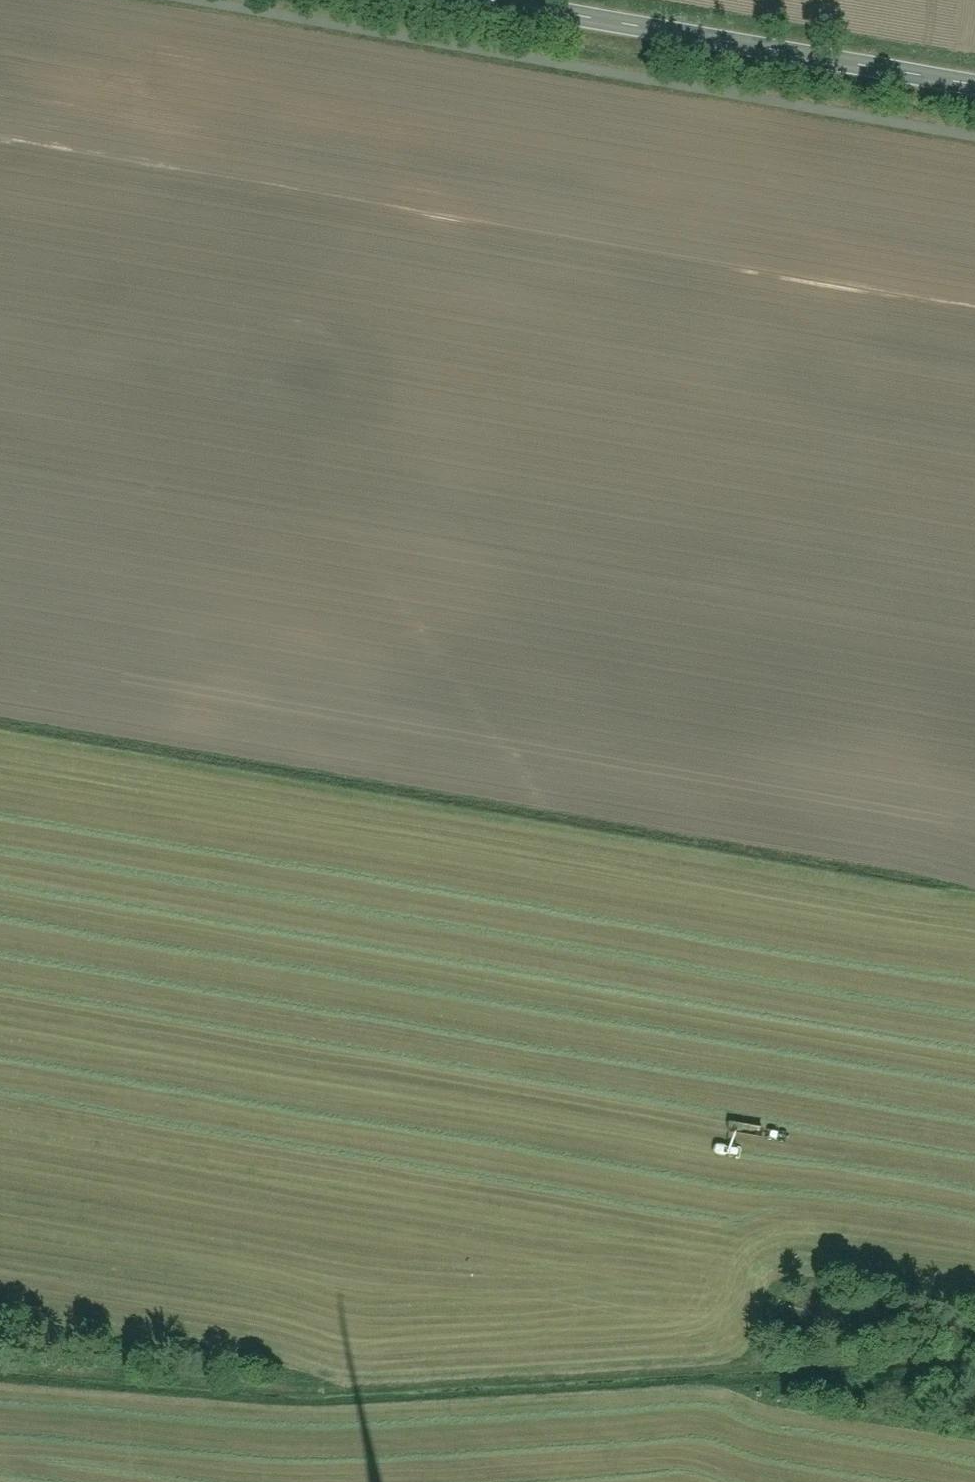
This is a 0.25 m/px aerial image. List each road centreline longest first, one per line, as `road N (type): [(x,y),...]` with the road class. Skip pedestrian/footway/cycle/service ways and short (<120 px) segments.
road 1 (tertiary): [(501,0),(974,83)]

